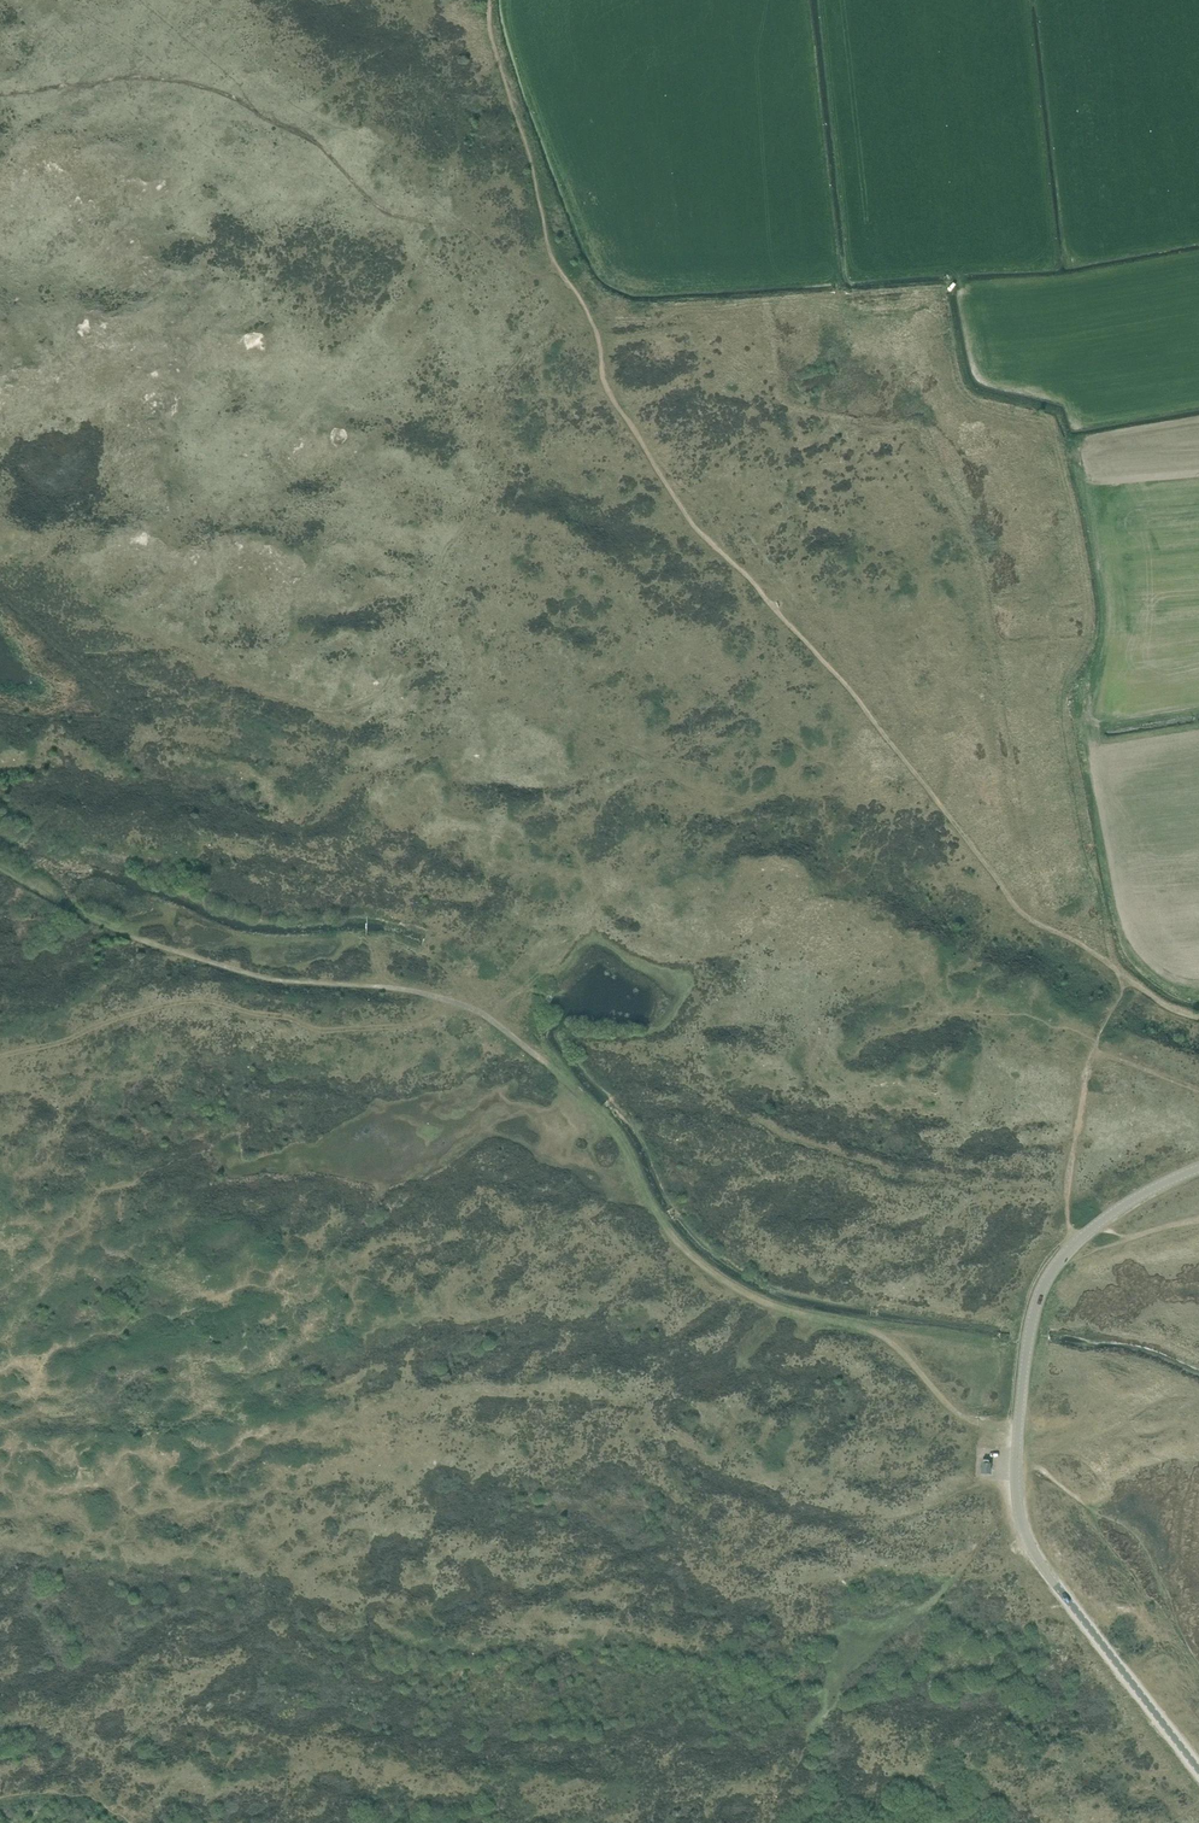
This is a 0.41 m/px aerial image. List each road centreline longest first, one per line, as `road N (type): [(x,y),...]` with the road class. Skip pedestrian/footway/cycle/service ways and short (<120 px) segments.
road 1 (track): [(0,870),(48,902),(220,969),(412,991),(478,1010),(627,1146),(666,1229),(707,1270),(765,1303),(872,1331),(959,1415),(1009,1425)]
road 2 (unclassified): [(1198,1769),(1039,1561),(1015,1484),(1028,1338),(1050,1273),(1121,1209),(1198,1171)]

